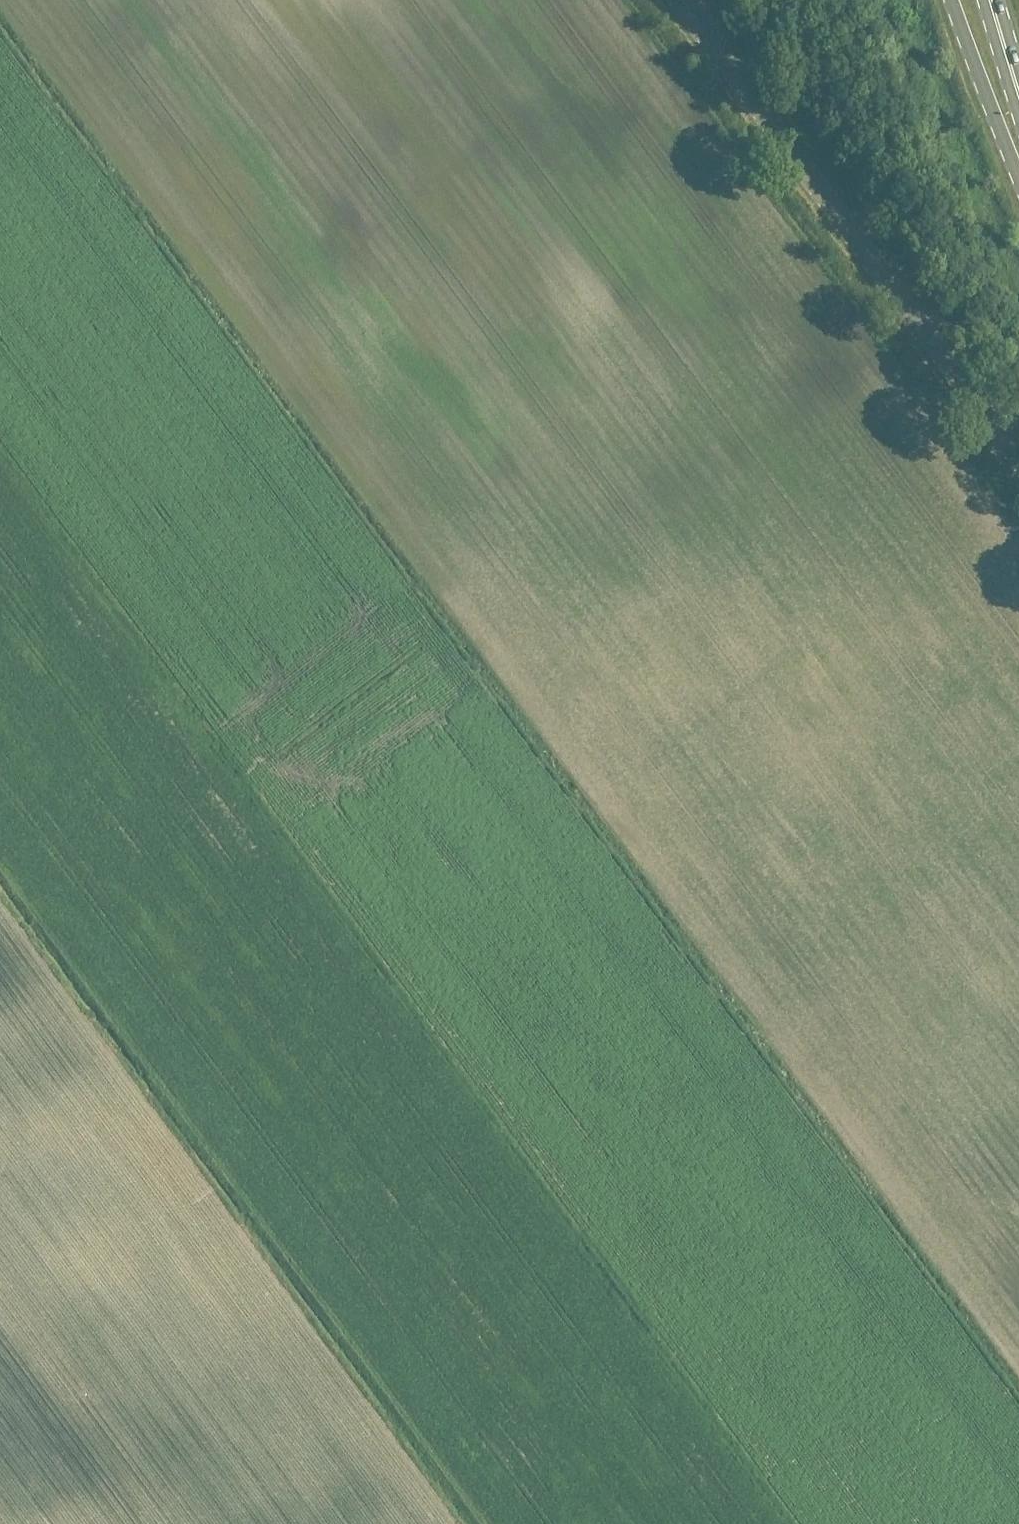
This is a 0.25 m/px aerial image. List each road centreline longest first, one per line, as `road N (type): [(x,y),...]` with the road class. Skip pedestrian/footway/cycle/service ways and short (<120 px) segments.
road 1 (unclassified): [(1018,459),(677,0)]
road 2 (primary): [(950,0),(1018,176)]

